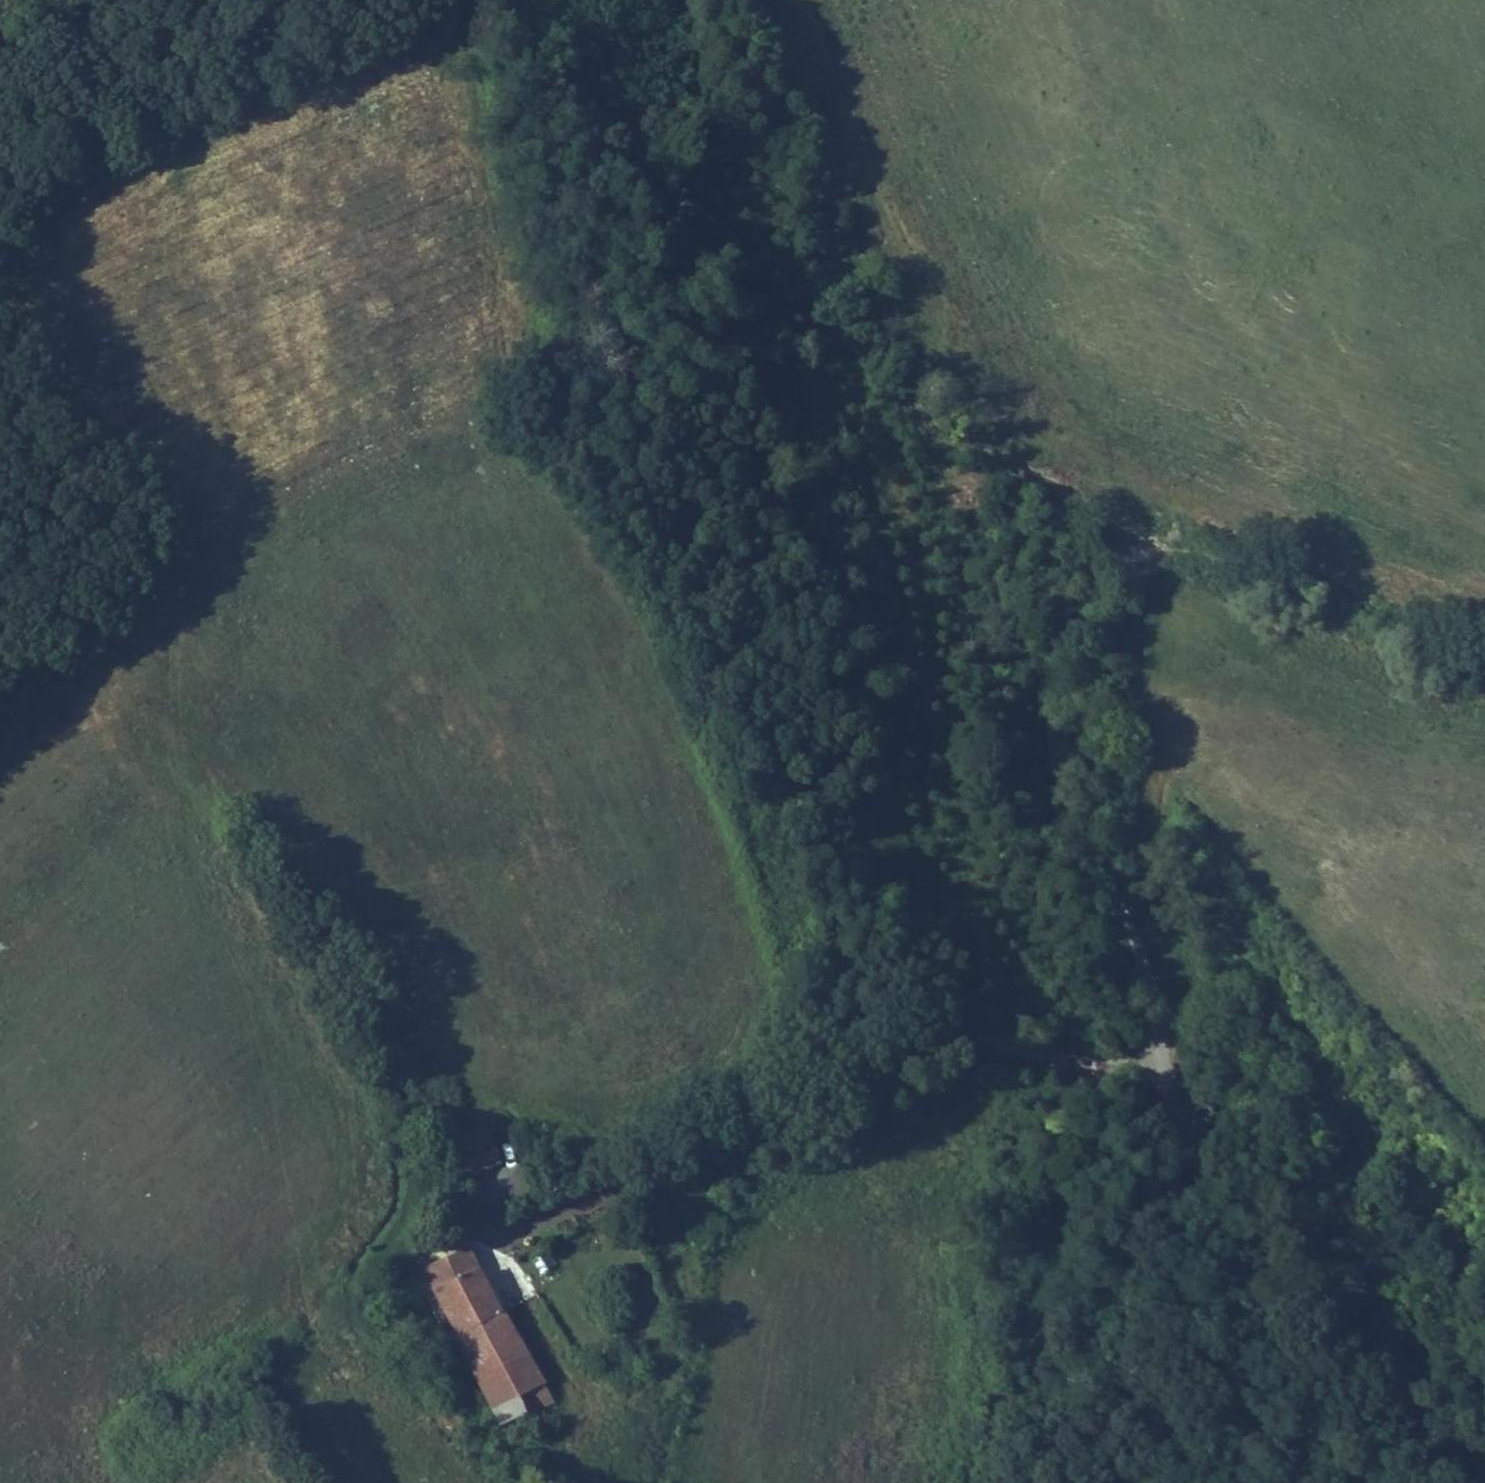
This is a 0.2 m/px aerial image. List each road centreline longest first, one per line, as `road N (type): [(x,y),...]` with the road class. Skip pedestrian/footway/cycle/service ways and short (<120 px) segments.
road 1 (unclassified): [(1155,1058),(1232,1272),(1246,1358),(1235,1482)]
road 2 (track): [(584,1482),(674,1364),(688,1308),(657,1167)]
road 3 (track): [(1155,1058),(1170,1005),(1151,840),(1156,788),(1171,765)]

